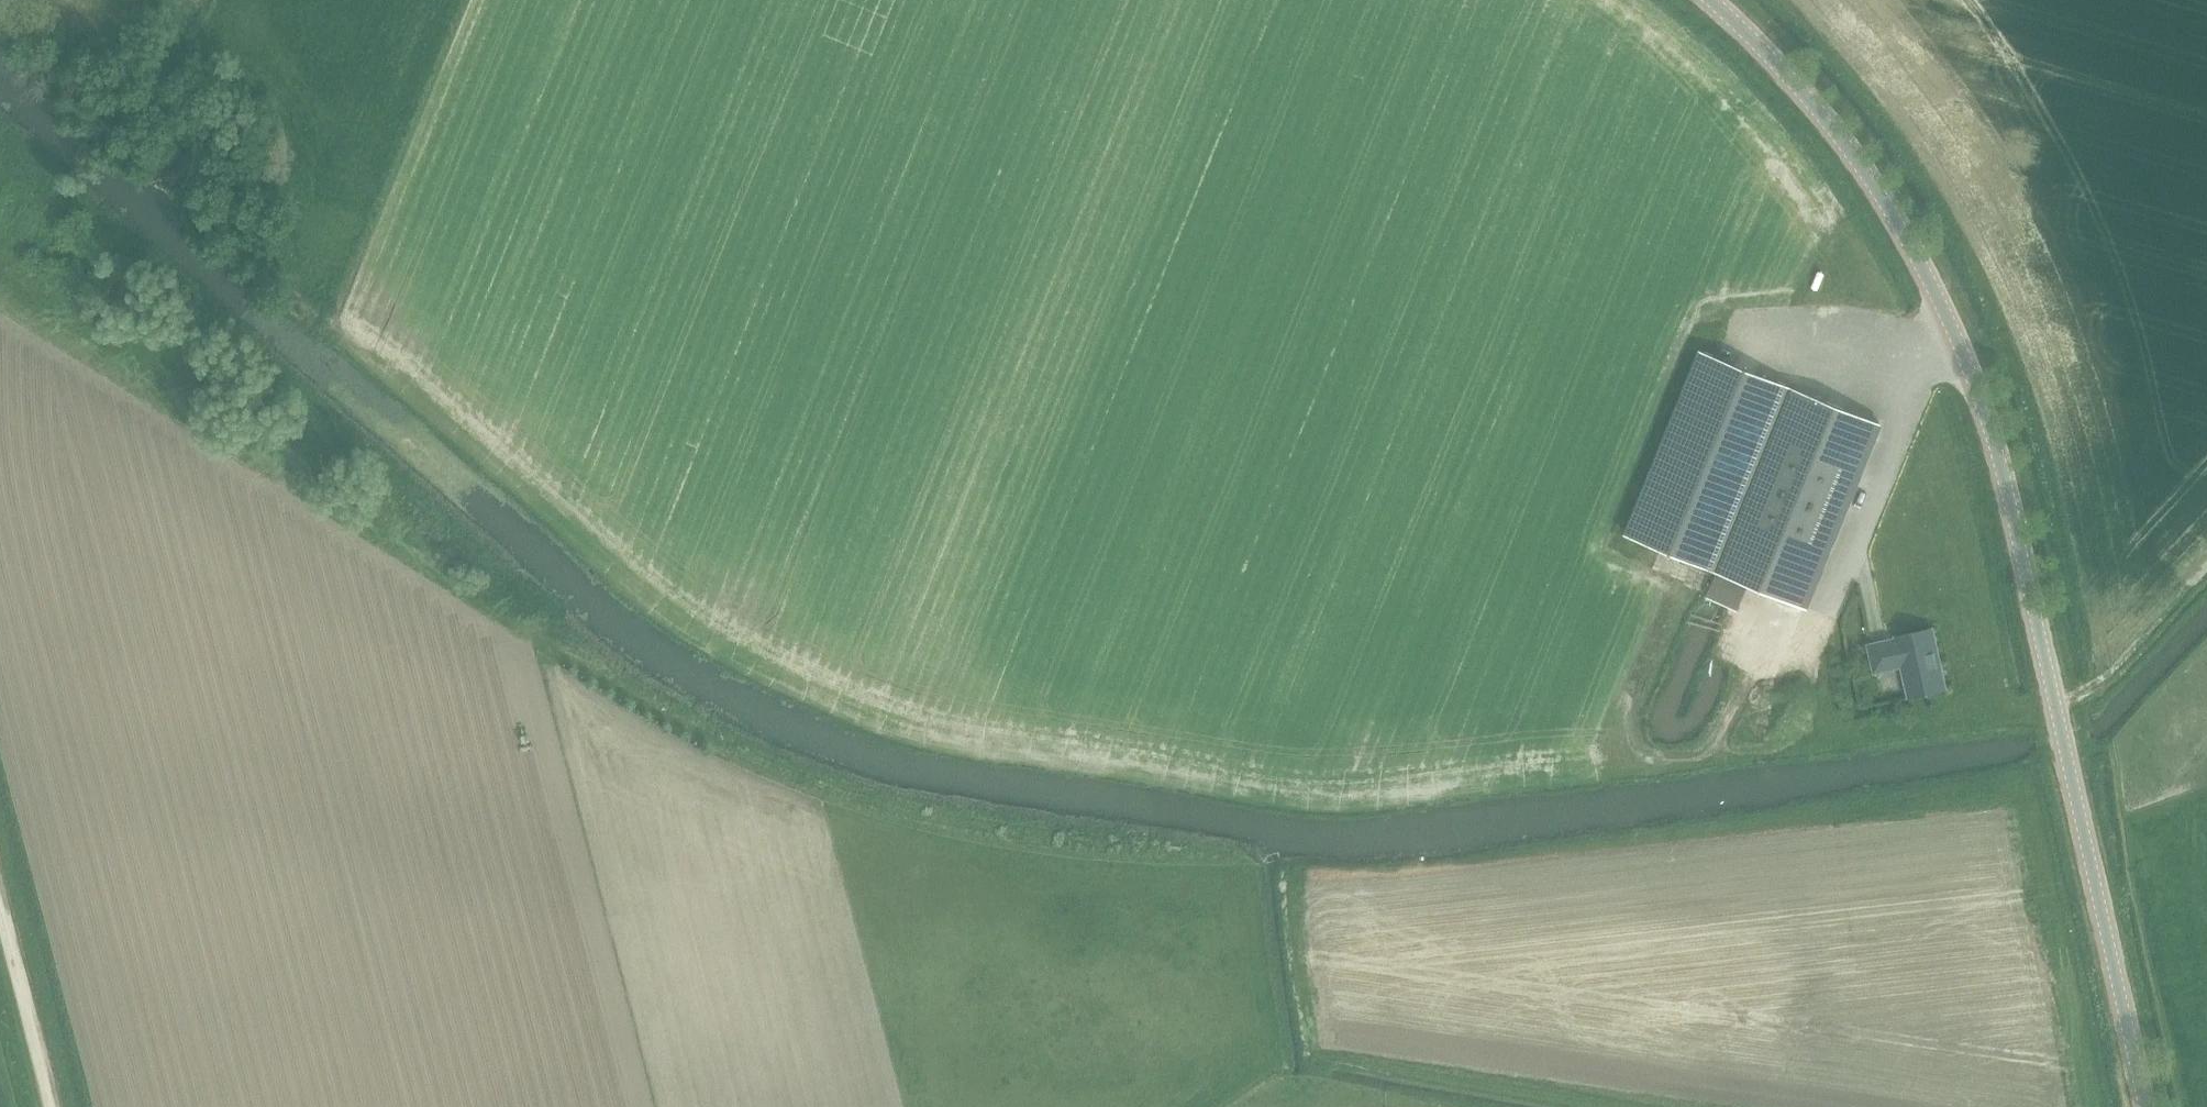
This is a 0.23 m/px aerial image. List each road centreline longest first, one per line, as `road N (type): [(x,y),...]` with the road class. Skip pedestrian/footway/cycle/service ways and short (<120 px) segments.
road 1 (tertiary): [(2146,1106),(2006,494),(1957,342),(1868,180),(1826,121),(1712,0)]
road 2 (track): [(0,903),(53,1106)]

